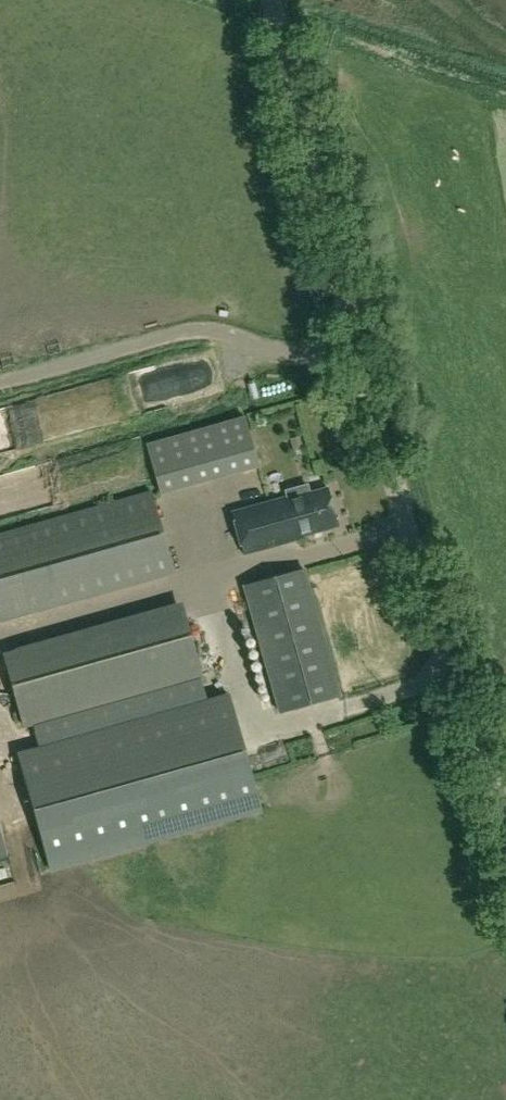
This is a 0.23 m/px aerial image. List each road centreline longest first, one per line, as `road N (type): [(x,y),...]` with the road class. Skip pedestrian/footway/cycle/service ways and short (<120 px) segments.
road 1 (unclassified): [(505,847),(410,548),(271,0)]

